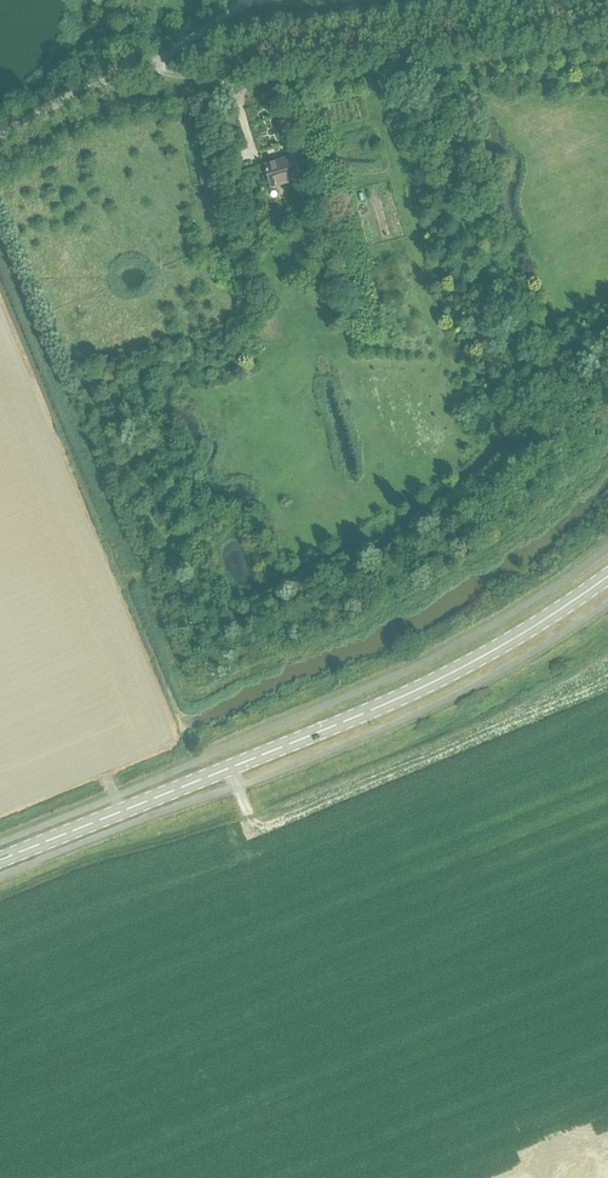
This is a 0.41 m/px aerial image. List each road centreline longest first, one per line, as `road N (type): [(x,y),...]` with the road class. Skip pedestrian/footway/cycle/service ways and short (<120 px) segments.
road 1 (secondary): [(0,860),(450,677),(607,578)]
road 2 (track): [(245,87),(607,40)]
road 3 (unclassified): [(0,138),(143,70)]
road 4 (unclassified): [(143,70),(253,0)]

